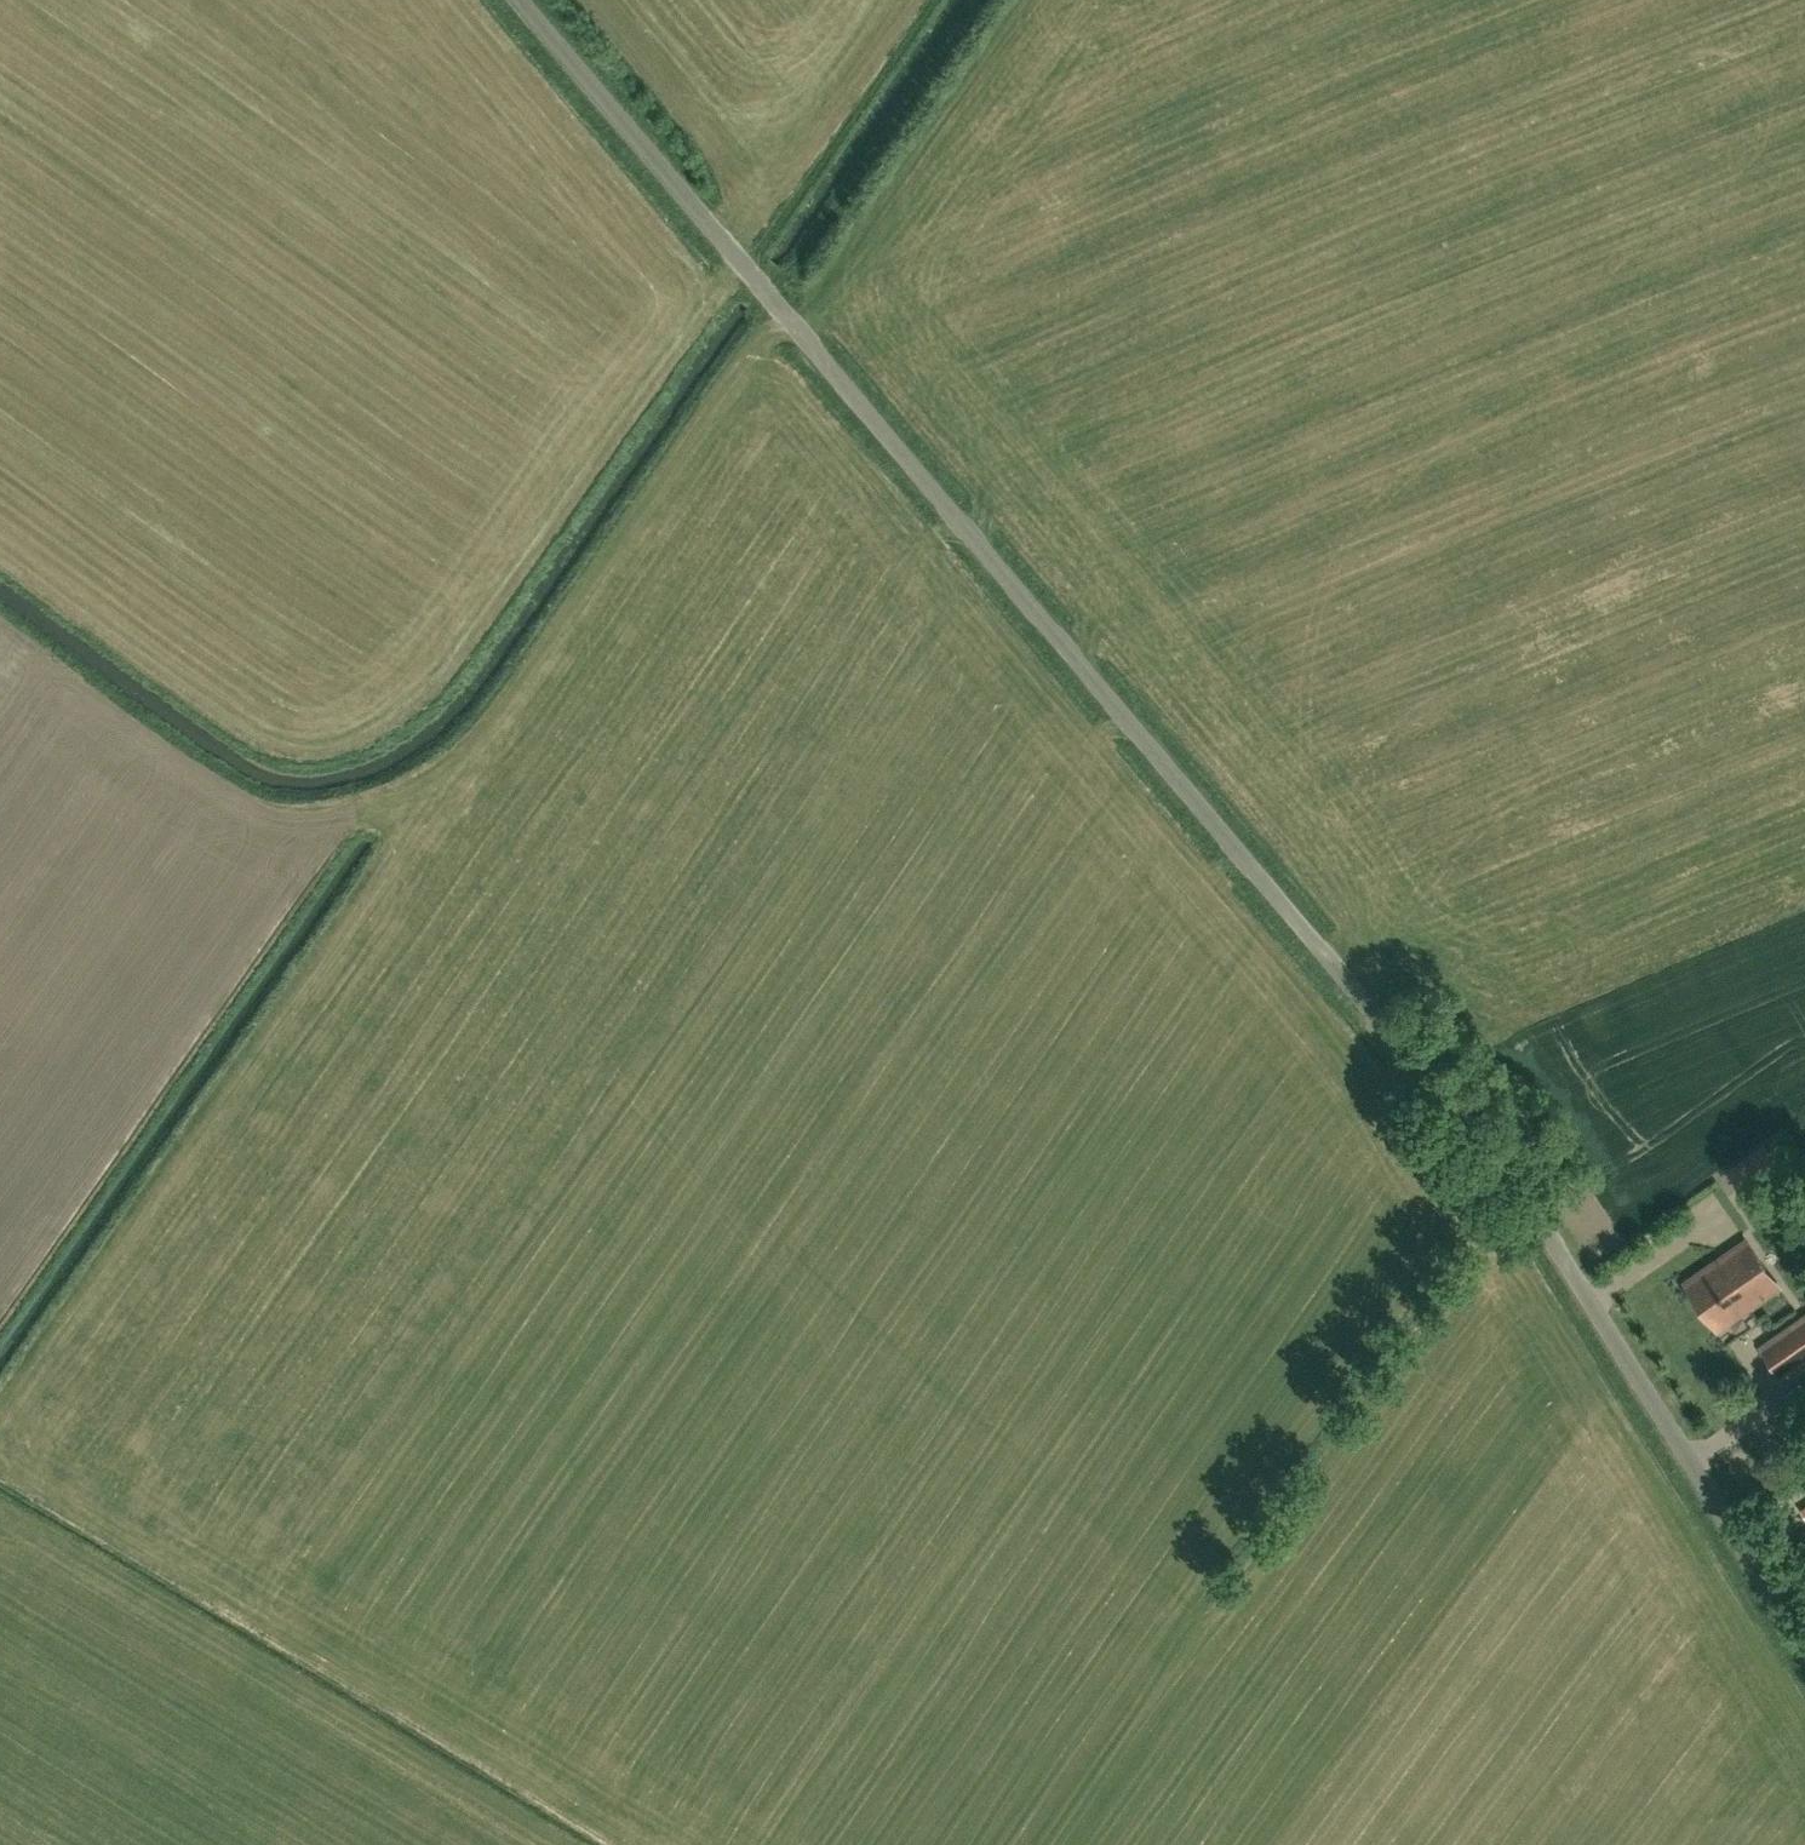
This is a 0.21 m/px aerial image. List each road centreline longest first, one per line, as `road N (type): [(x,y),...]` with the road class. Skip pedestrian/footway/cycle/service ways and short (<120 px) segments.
road 1 (unclassified): [(1804,1646),(1510,1176),(518,0)]

